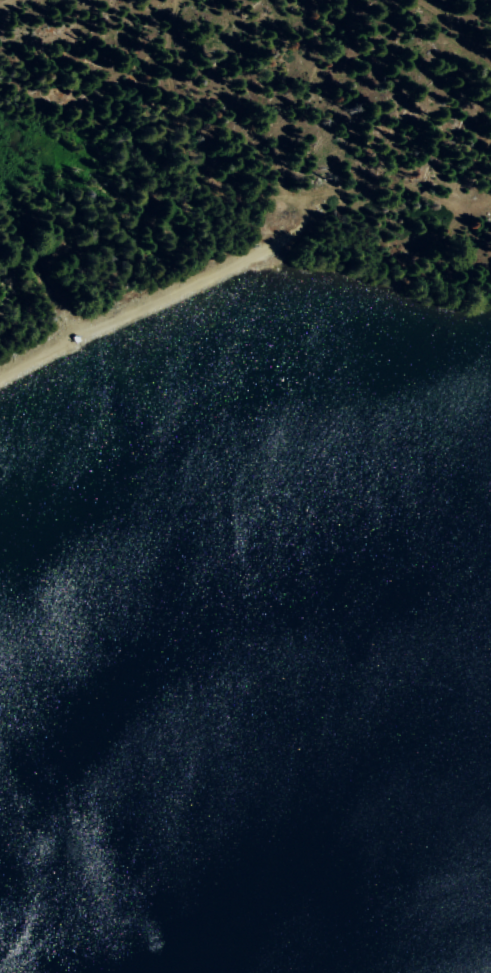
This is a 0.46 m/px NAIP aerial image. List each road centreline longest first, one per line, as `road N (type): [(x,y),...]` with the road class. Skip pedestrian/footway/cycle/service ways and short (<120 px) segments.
road 1 (track): [(490,192),(464,200),(389,188),(303,194),(300,226),(283,237),(169,297),(69,334),(61,347),(0,377)]
road 2 (track): [(179,0),(174,94),(198,168),(212,187),(235,194),(303,194)]

